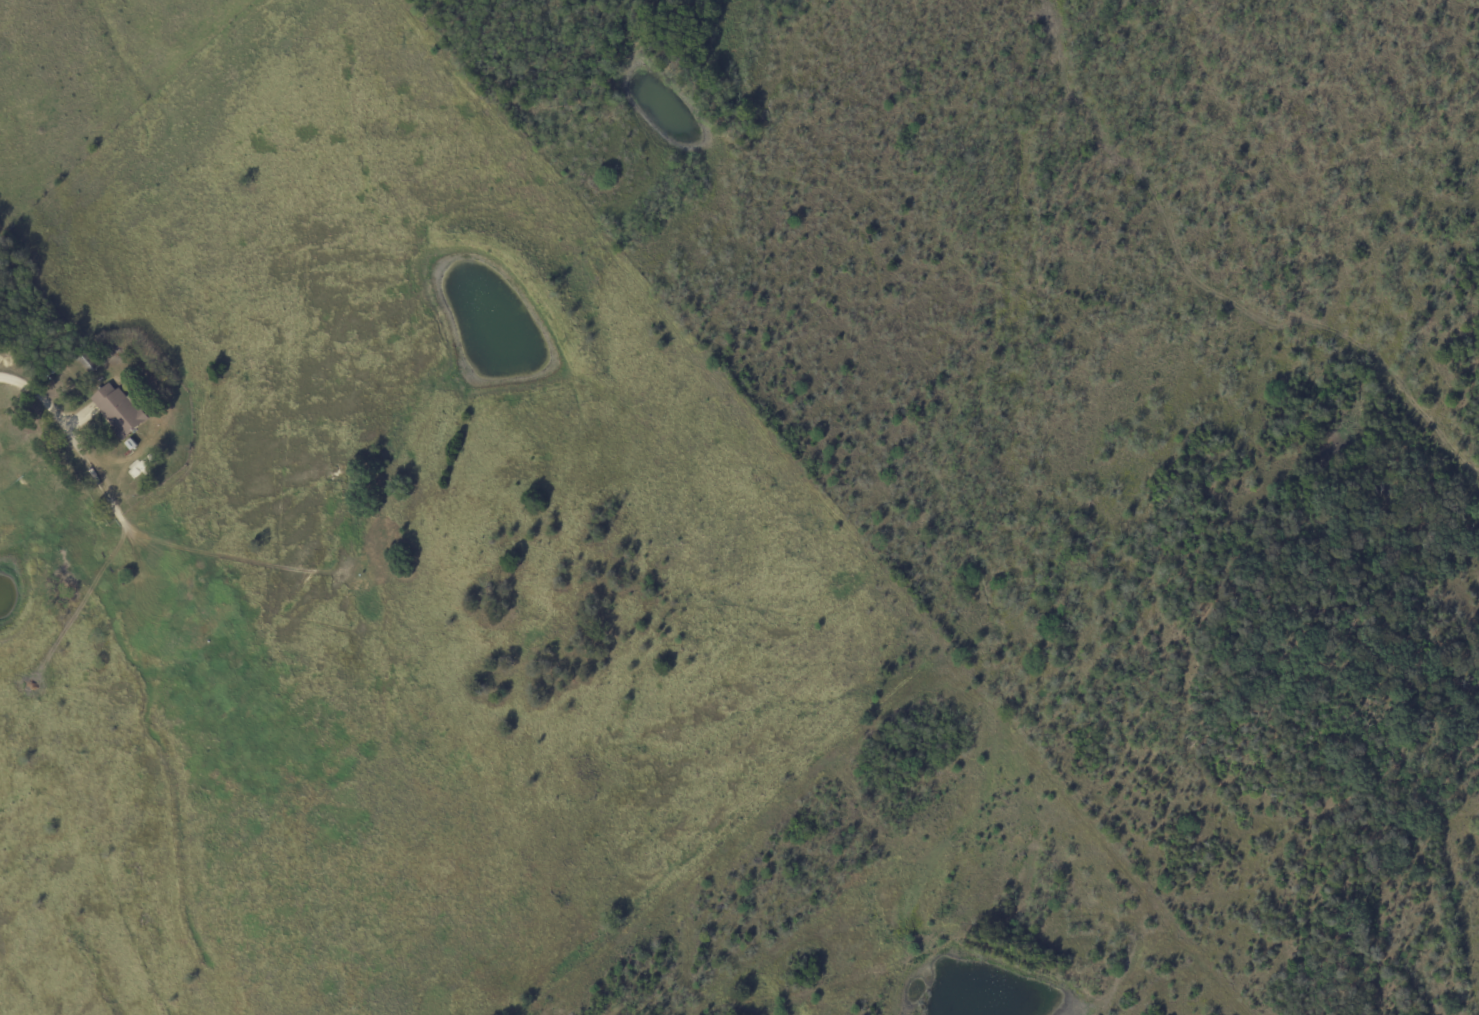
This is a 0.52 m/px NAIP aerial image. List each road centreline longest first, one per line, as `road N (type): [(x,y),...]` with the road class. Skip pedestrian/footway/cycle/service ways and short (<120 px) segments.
road 1 (residential): [(115,494),(50,398),(0,385)]

